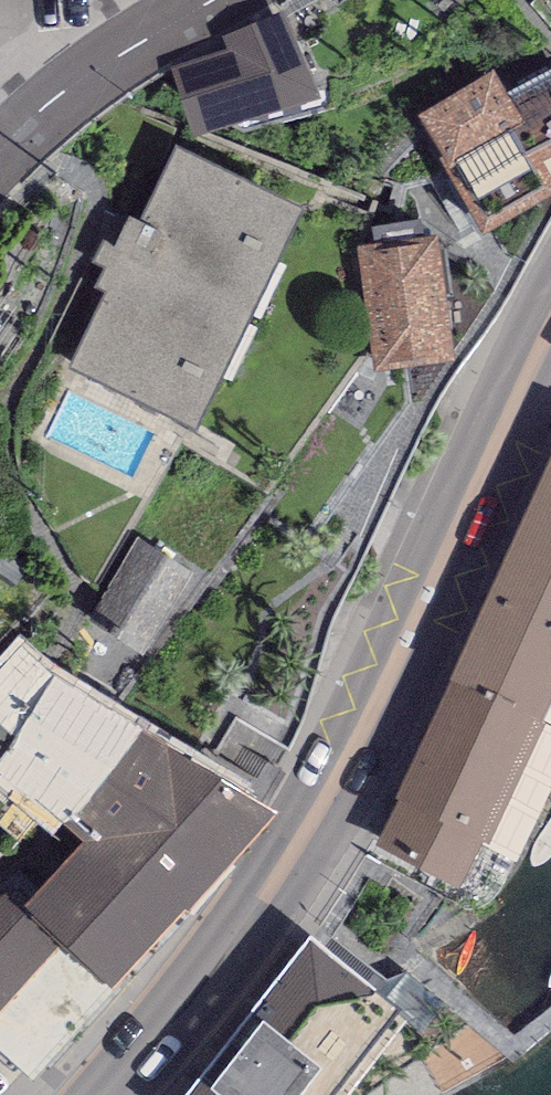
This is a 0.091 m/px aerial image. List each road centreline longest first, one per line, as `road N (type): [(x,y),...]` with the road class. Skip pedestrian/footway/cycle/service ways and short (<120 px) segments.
road 1 (primary): [(107,1094),(263,901),(349,757),(493,442),(550,338)]
road 2 (residential): [(213,0),(30,114),(0,148)]

